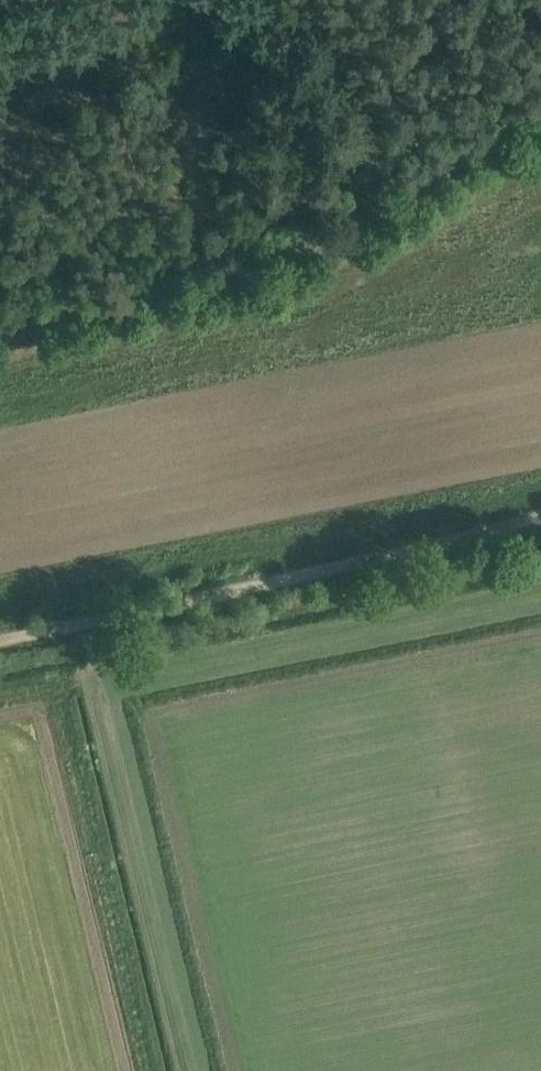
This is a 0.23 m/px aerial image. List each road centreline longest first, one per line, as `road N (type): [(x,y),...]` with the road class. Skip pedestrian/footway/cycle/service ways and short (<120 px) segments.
road 1 (track): [(0,341),(271,277),(502,138),(540,124)]
road 2 (track): [(0,638),(540,522)]

